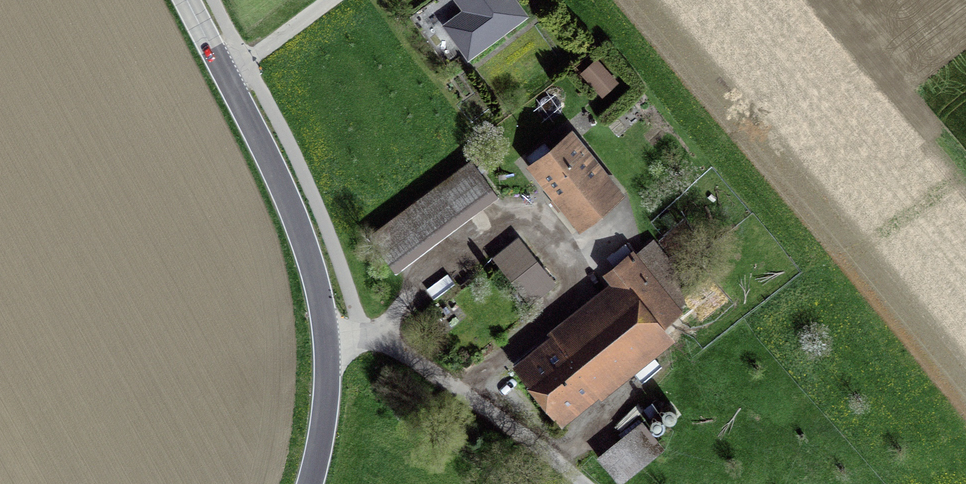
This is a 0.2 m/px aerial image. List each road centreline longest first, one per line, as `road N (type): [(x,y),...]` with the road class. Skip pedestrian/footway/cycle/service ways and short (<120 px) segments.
road 1 (tertiary): [(327,345),(307,249),(286,195),(186,0)]
road 2 (track): [(359,341),(356,309),(308,180),(251,60)]
road 3 (residential): [(582,483),(392,345),(327,345)]
road 4 (track): [(554,462),(667,363)]
road 5 (tertiary): [(308,483),(319,446),(327,345)]

